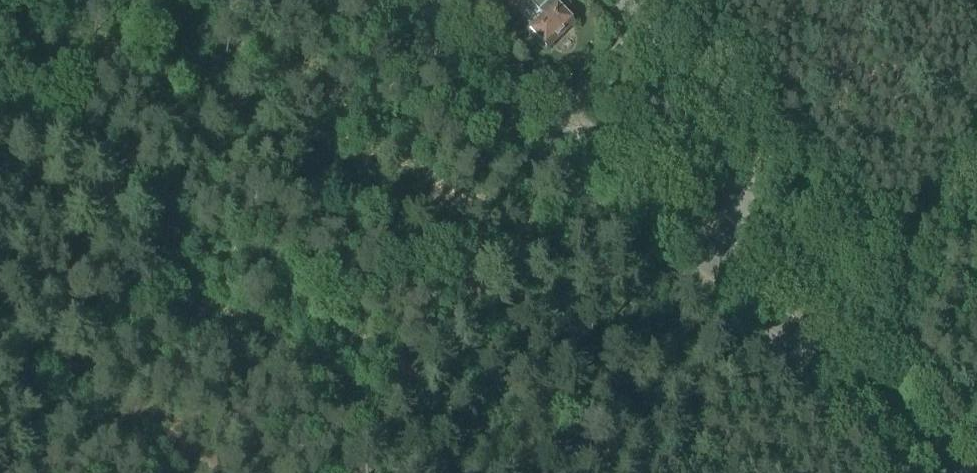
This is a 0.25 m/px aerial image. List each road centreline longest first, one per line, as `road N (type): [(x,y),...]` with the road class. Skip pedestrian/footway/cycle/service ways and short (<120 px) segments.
road 1 (tertiary): [(710,260),(552,125),(379,0)]
road 2 (tertiary): [(951,472),(710,260)]
road 3 (residential): [(710,260),(747,208),(752,180),(742,157),(618,0)]

